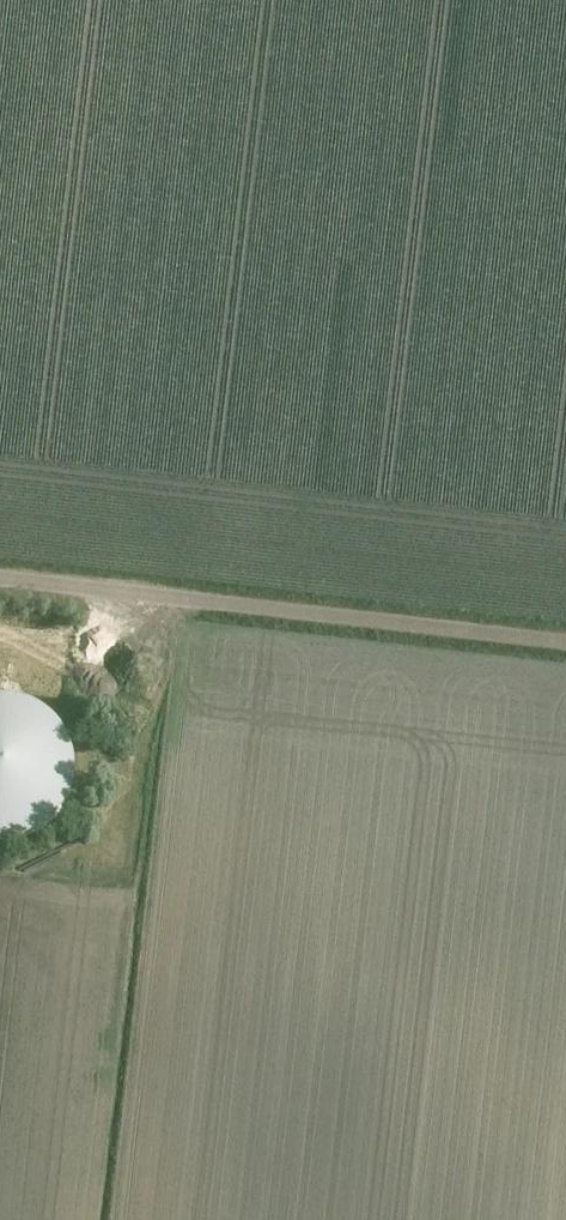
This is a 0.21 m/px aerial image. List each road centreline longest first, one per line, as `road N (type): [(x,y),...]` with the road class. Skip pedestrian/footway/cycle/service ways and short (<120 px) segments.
road 1 (unclassified): [(565,641),(0,579)]

